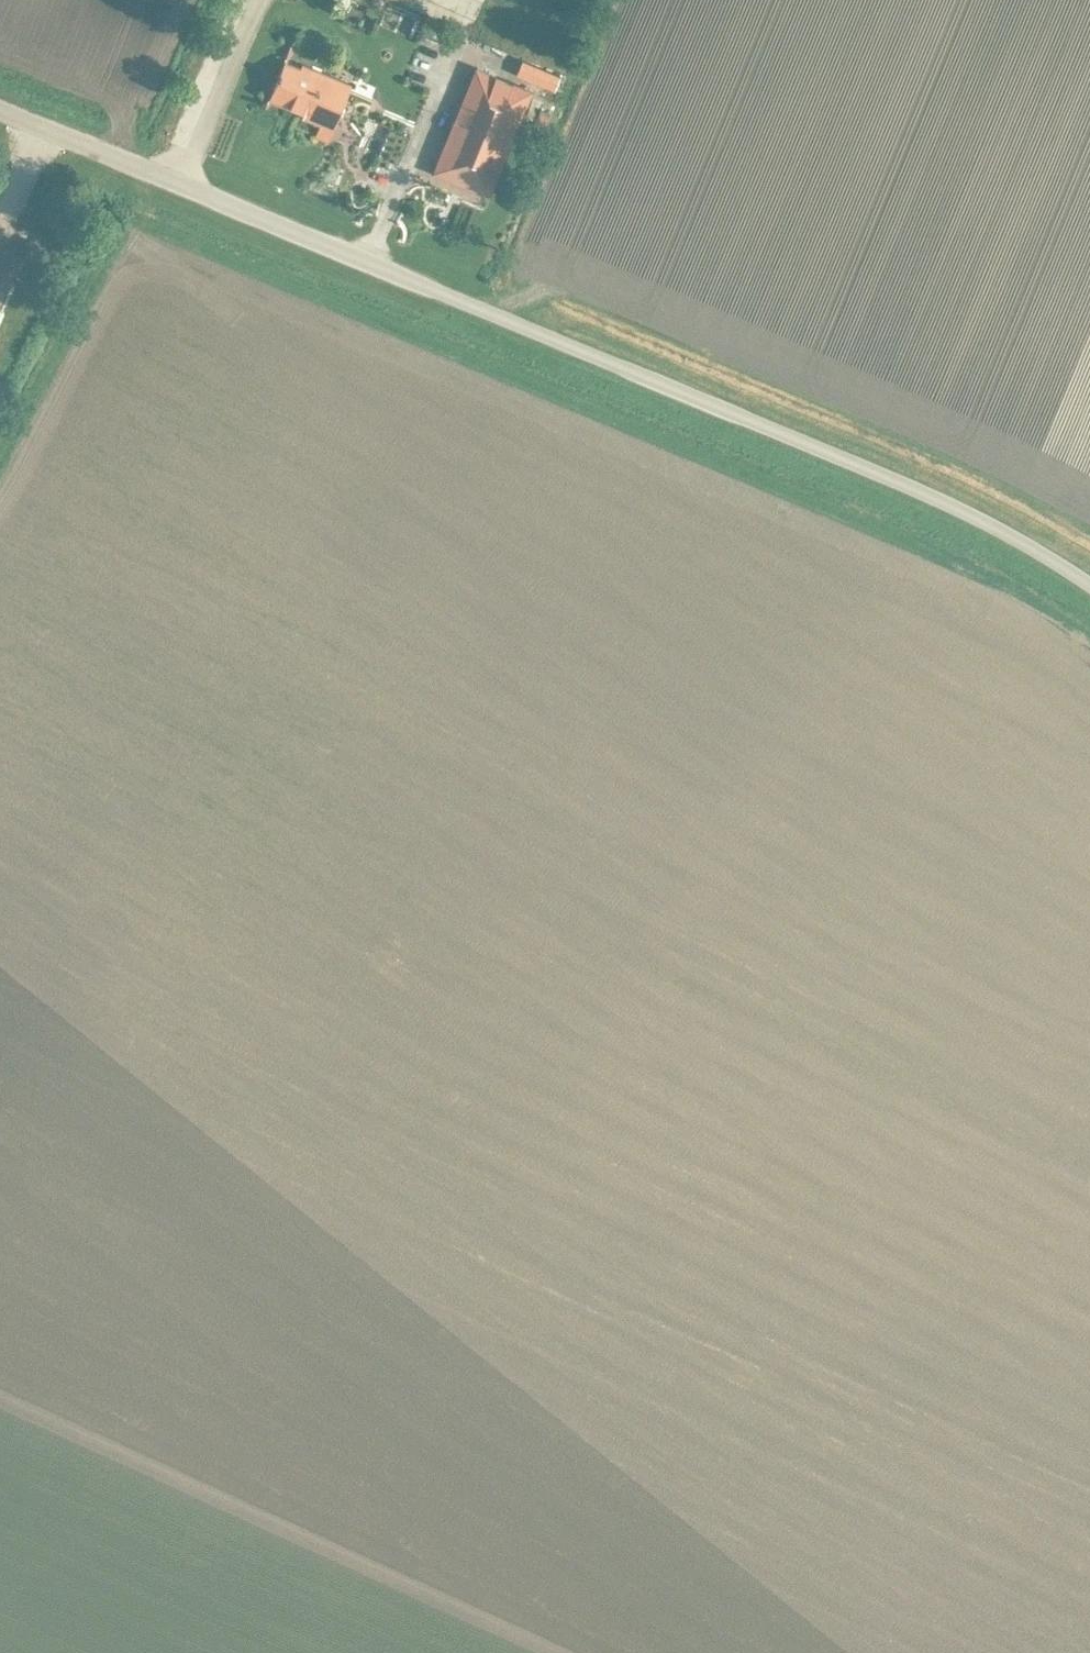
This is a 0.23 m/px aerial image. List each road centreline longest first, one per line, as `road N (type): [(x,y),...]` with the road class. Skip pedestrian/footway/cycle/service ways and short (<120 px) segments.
road 1 (unclassified): [(1089,601),(865,472),(704,414),(147,167),(0,111)]

